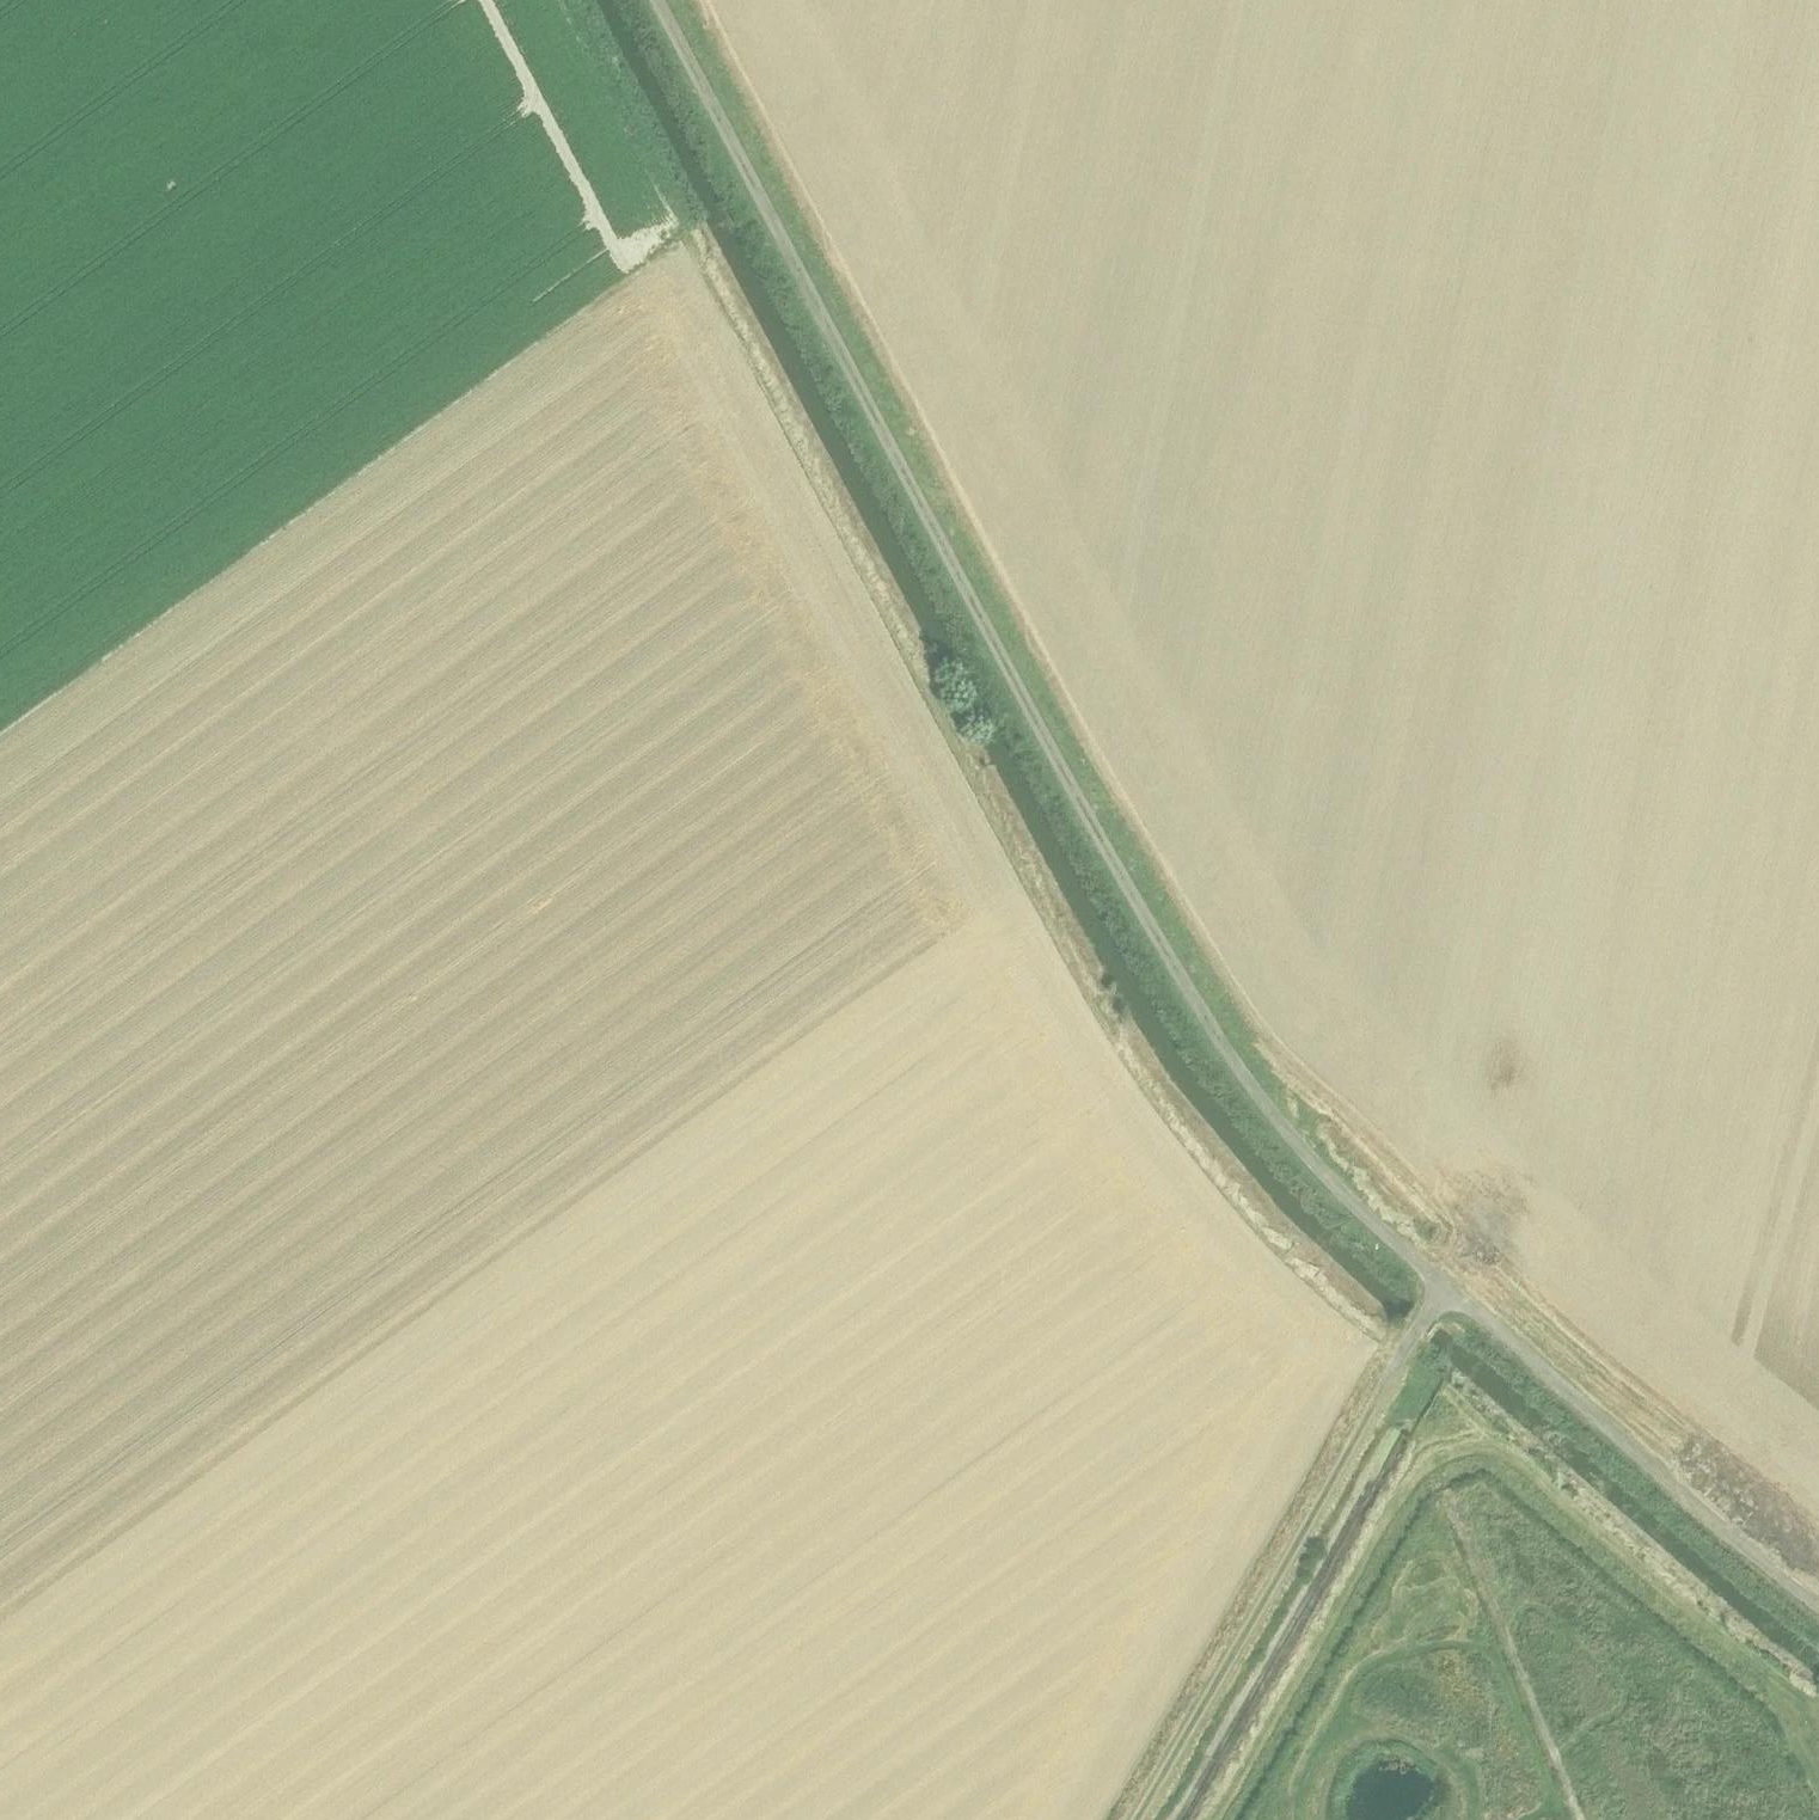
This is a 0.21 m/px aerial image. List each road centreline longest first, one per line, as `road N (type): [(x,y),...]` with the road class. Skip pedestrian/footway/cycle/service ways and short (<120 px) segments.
road 1 (unclassified): [(1818,1606),(1442,1286),(1316,1167),(1231,1060),(1114,867),(658,0)]
road 2 (track): [(1136,1819),(1203,1716),(1442,1286)]

